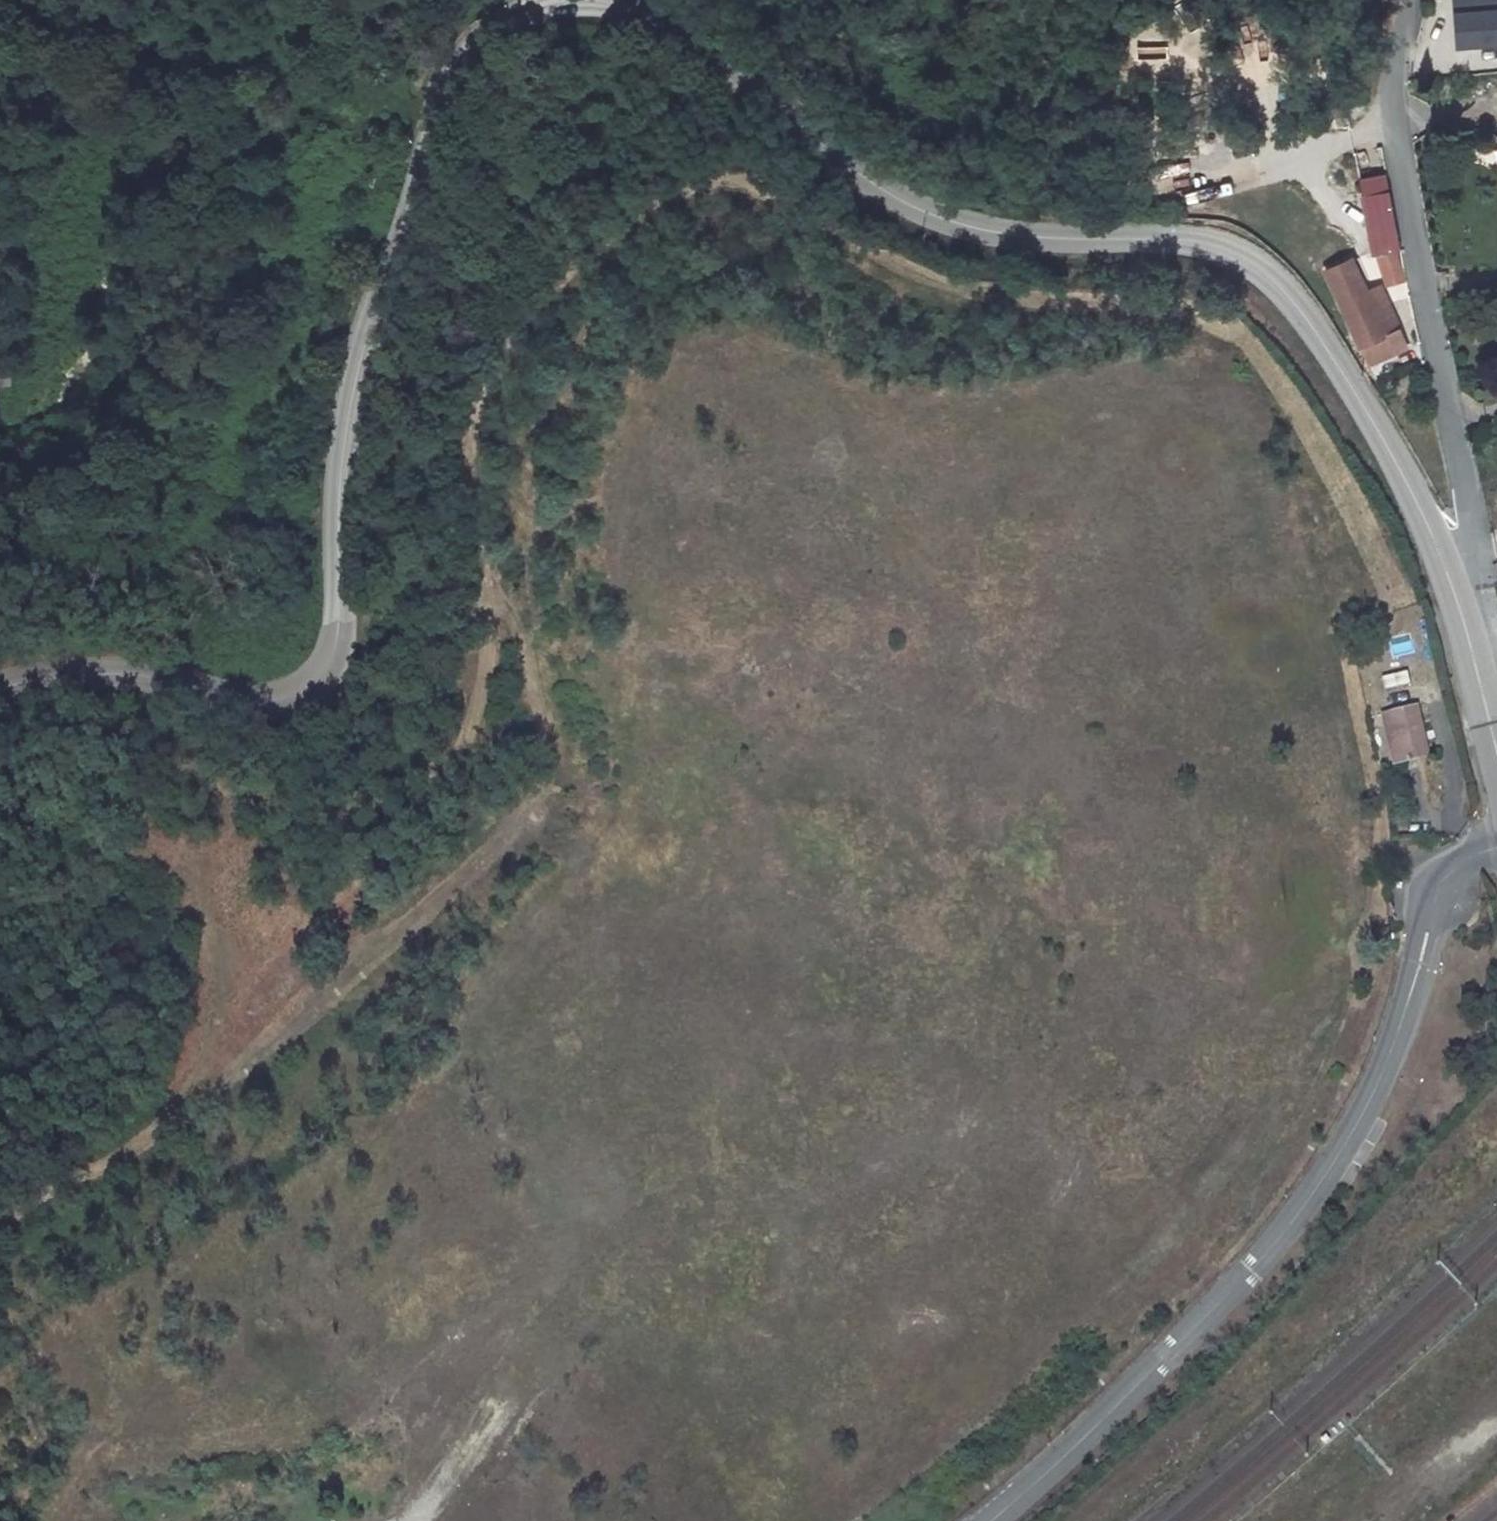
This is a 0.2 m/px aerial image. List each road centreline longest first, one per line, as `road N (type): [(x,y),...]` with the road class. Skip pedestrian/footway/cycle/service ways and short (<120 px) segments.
road 1 (tertiary): [(0,687),(78,672),(155,675),(261,704),(300,699),(328,665),(338,623),(337,484),(355,375),(445,104),(464,61),(501,27),(557,5),(618,3),(678,24),(856,174),(935,217),(1042,238),(1195,243),(1239,254),(1283,294),(1351,389),(1412,492),(1451,580)]
road 2 (residential): [(1451,580),(1469,513),(1395,123),(1410,0)]
road 3 (tertiary): [(1451,580),(1496,750)]

